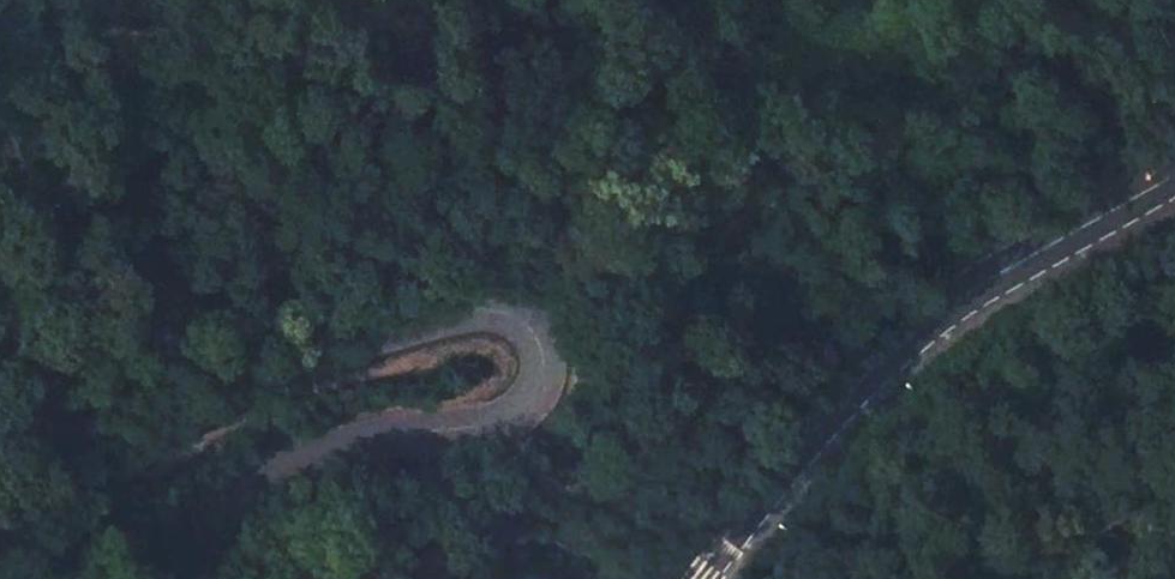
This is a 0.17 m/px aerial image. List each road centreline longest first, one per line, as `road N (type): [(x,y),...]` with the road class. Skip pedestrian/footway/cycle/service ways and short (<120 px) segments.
road 1 (residential): [(190,578),(220,511),(336,451),(480,423),(527,398),(541,342),(500,312),(342,343),(195,409),(23,547),(9,578)]
road 2 (secondary): [(695,578),(795,452),(924,326),(1174,176)]

